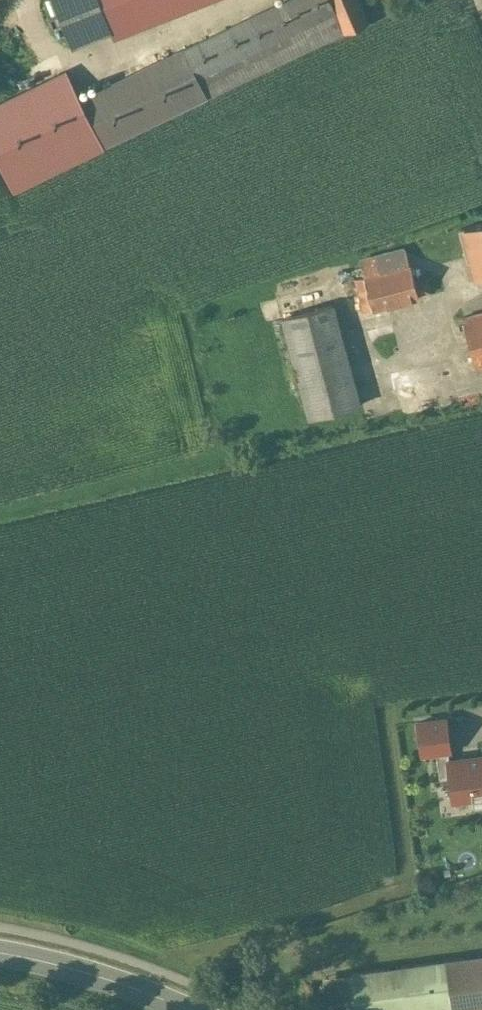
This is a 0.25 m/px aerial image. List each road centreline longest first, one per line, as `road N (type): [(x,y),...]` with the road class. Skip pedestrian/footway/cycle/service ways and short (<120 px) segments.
road 1 (track): [(0,513),(245,450)]
road 2 (secondary): [(190,1009),(121,984),(0,956)]

